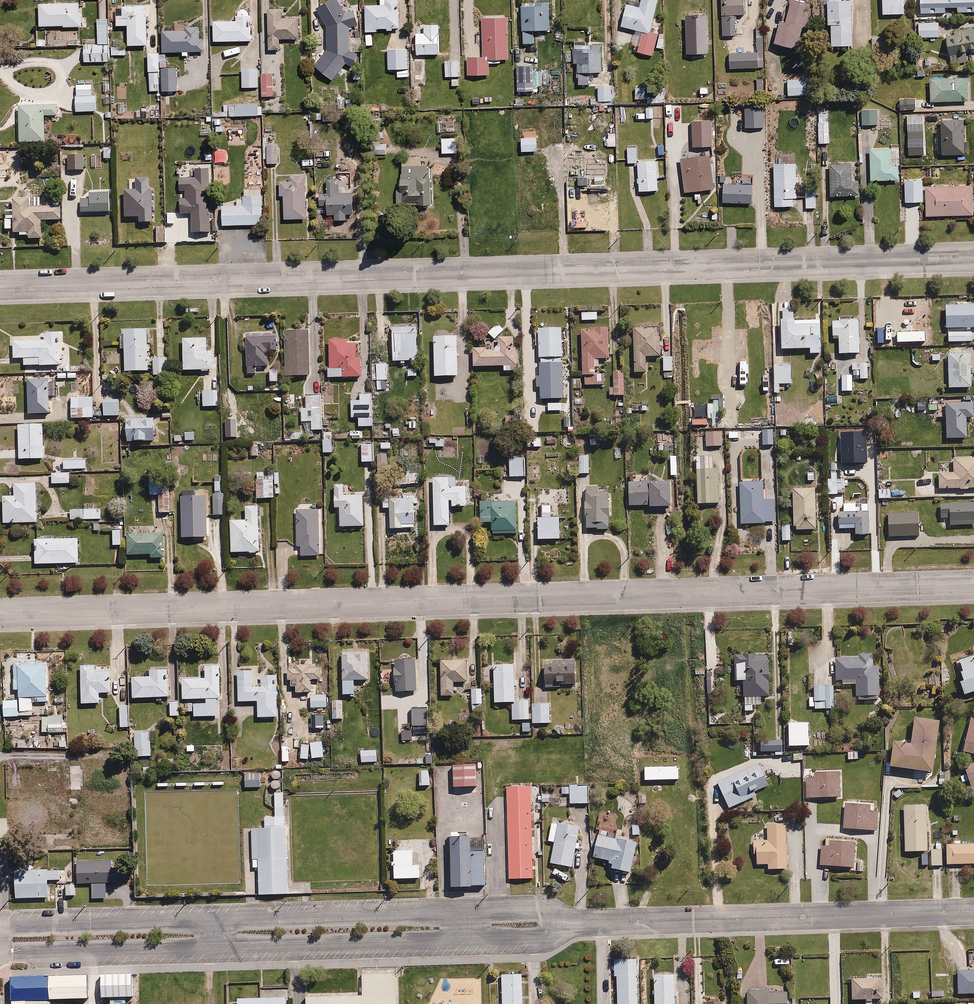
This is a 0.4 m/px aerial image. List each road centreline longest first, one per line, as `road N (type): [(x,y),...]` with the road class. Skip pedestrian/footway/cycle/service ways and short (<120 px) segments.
road 1 (residential): [(0,286),(973,256)]
road 2 (residential): [(0,613),(973,584)]
road 3 (residential): [(581,923),(521,936),(0,953)]
road 4 (residential): [(0,926),(523,913),(581,923)]
road 5 (residential): [(581,923),(973,911)]

